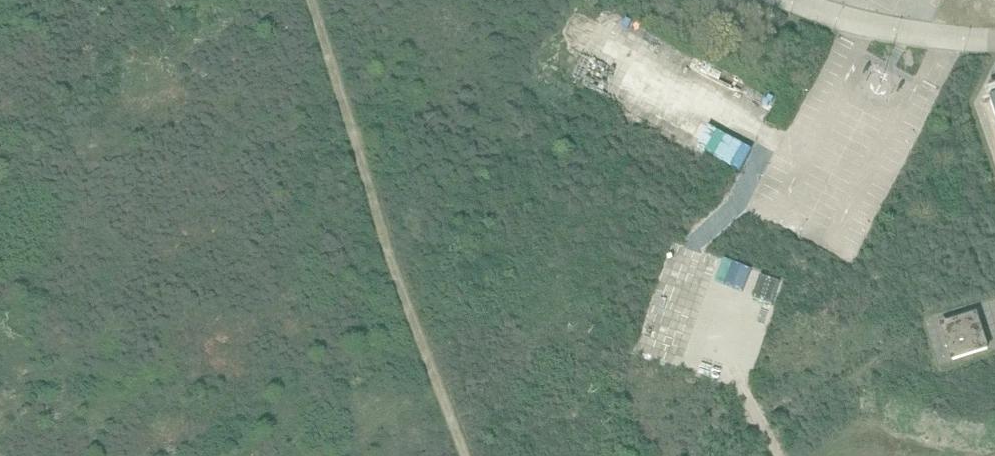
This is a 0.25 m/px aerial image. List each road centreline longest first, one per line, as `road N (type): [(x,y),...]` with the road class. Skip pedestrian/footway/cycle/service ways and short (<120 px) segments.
road 1 (track): [(468,455),(398,281),(313,0)]

